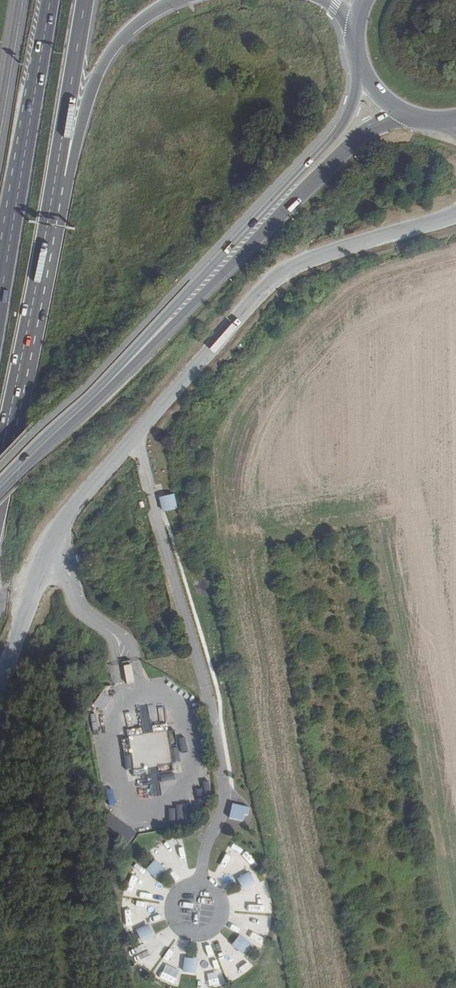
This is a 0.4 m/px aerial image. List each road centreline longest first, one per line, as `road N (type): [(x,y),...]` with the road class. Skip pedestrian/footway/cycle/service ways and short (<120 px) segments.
road 1 (primary): [(0,488),(334,146)]
road 2 (unclassified): [(202,883),(225,790),(139,434)]
road 3 (unclassified): [(139,434),(289,266),(455,214)]
road 4 (trunk): [(31,347),(100,67),(123,35),(179,0)]
road 5 (trunk): [(31,347),(85,0)]
road 6 (unclassified): [(124,700),(107,731),(118,805),(137,816),(181,809),(189,794),(177,721),(144,696)]
road 7 (trunk): [(50,0),(20,177)]
road 8 (unclassified): [(43,553),(139,434)]
road 9 (unclassified): [(0,687),(43,553)]
road 10 (trunk): [(0,477),(31,347)]
road 11 (secondary): [(22,0),(0,130)]
road 12 (trunk): [(20,177),(0,300)]

